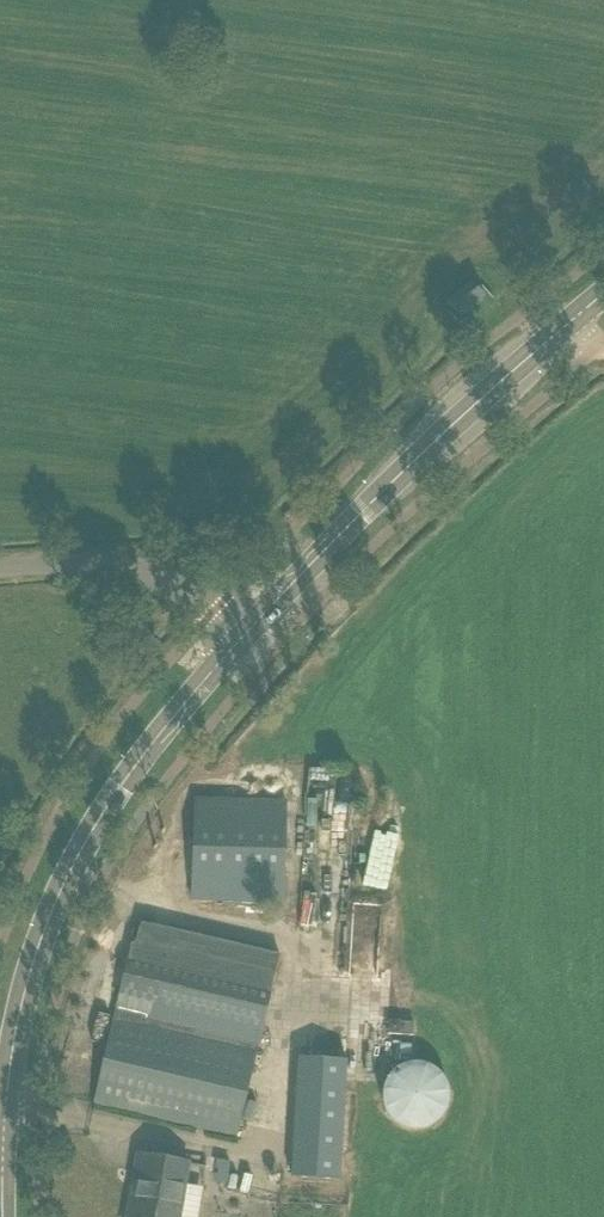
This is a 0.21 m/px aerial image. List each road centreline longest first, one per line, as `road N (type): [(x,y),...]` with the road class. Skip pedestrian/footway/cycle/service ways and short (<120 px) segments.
road 1 (tertiary): [(1,1216),(8,1059),(51,910),(117,788),(244,639)]
road 2 (tertiary): [(244,639),(603,290)]
road 3 (unclassified): [(0,571),(117,566),(170,581),(244,639)]

